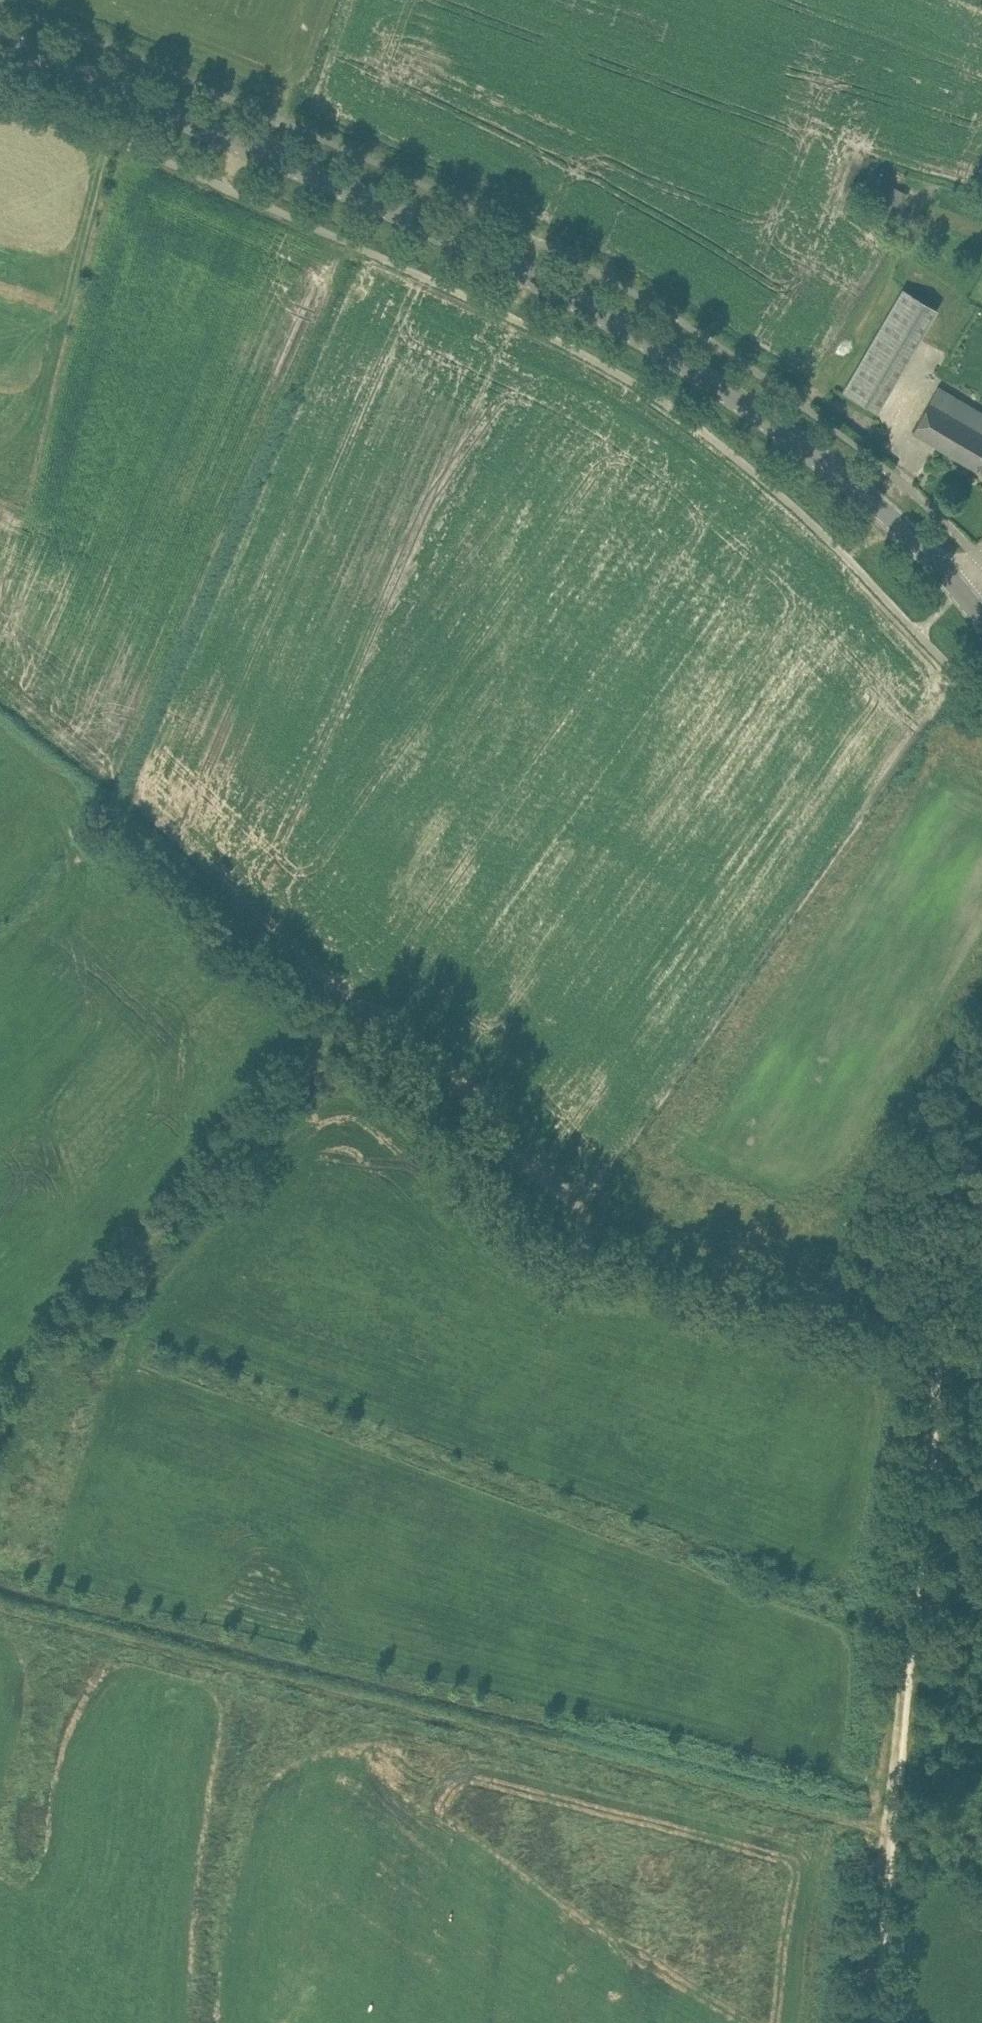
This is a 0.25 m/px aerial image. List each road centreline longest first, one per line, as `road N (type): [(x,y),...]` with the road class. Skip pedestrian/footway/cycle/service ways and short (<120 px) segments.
road 1 (secondary): [(961,603),(785,436),(582,307),(216,133),(0,42)]
road 2 (track): [(981,1068),(897,1266)]

